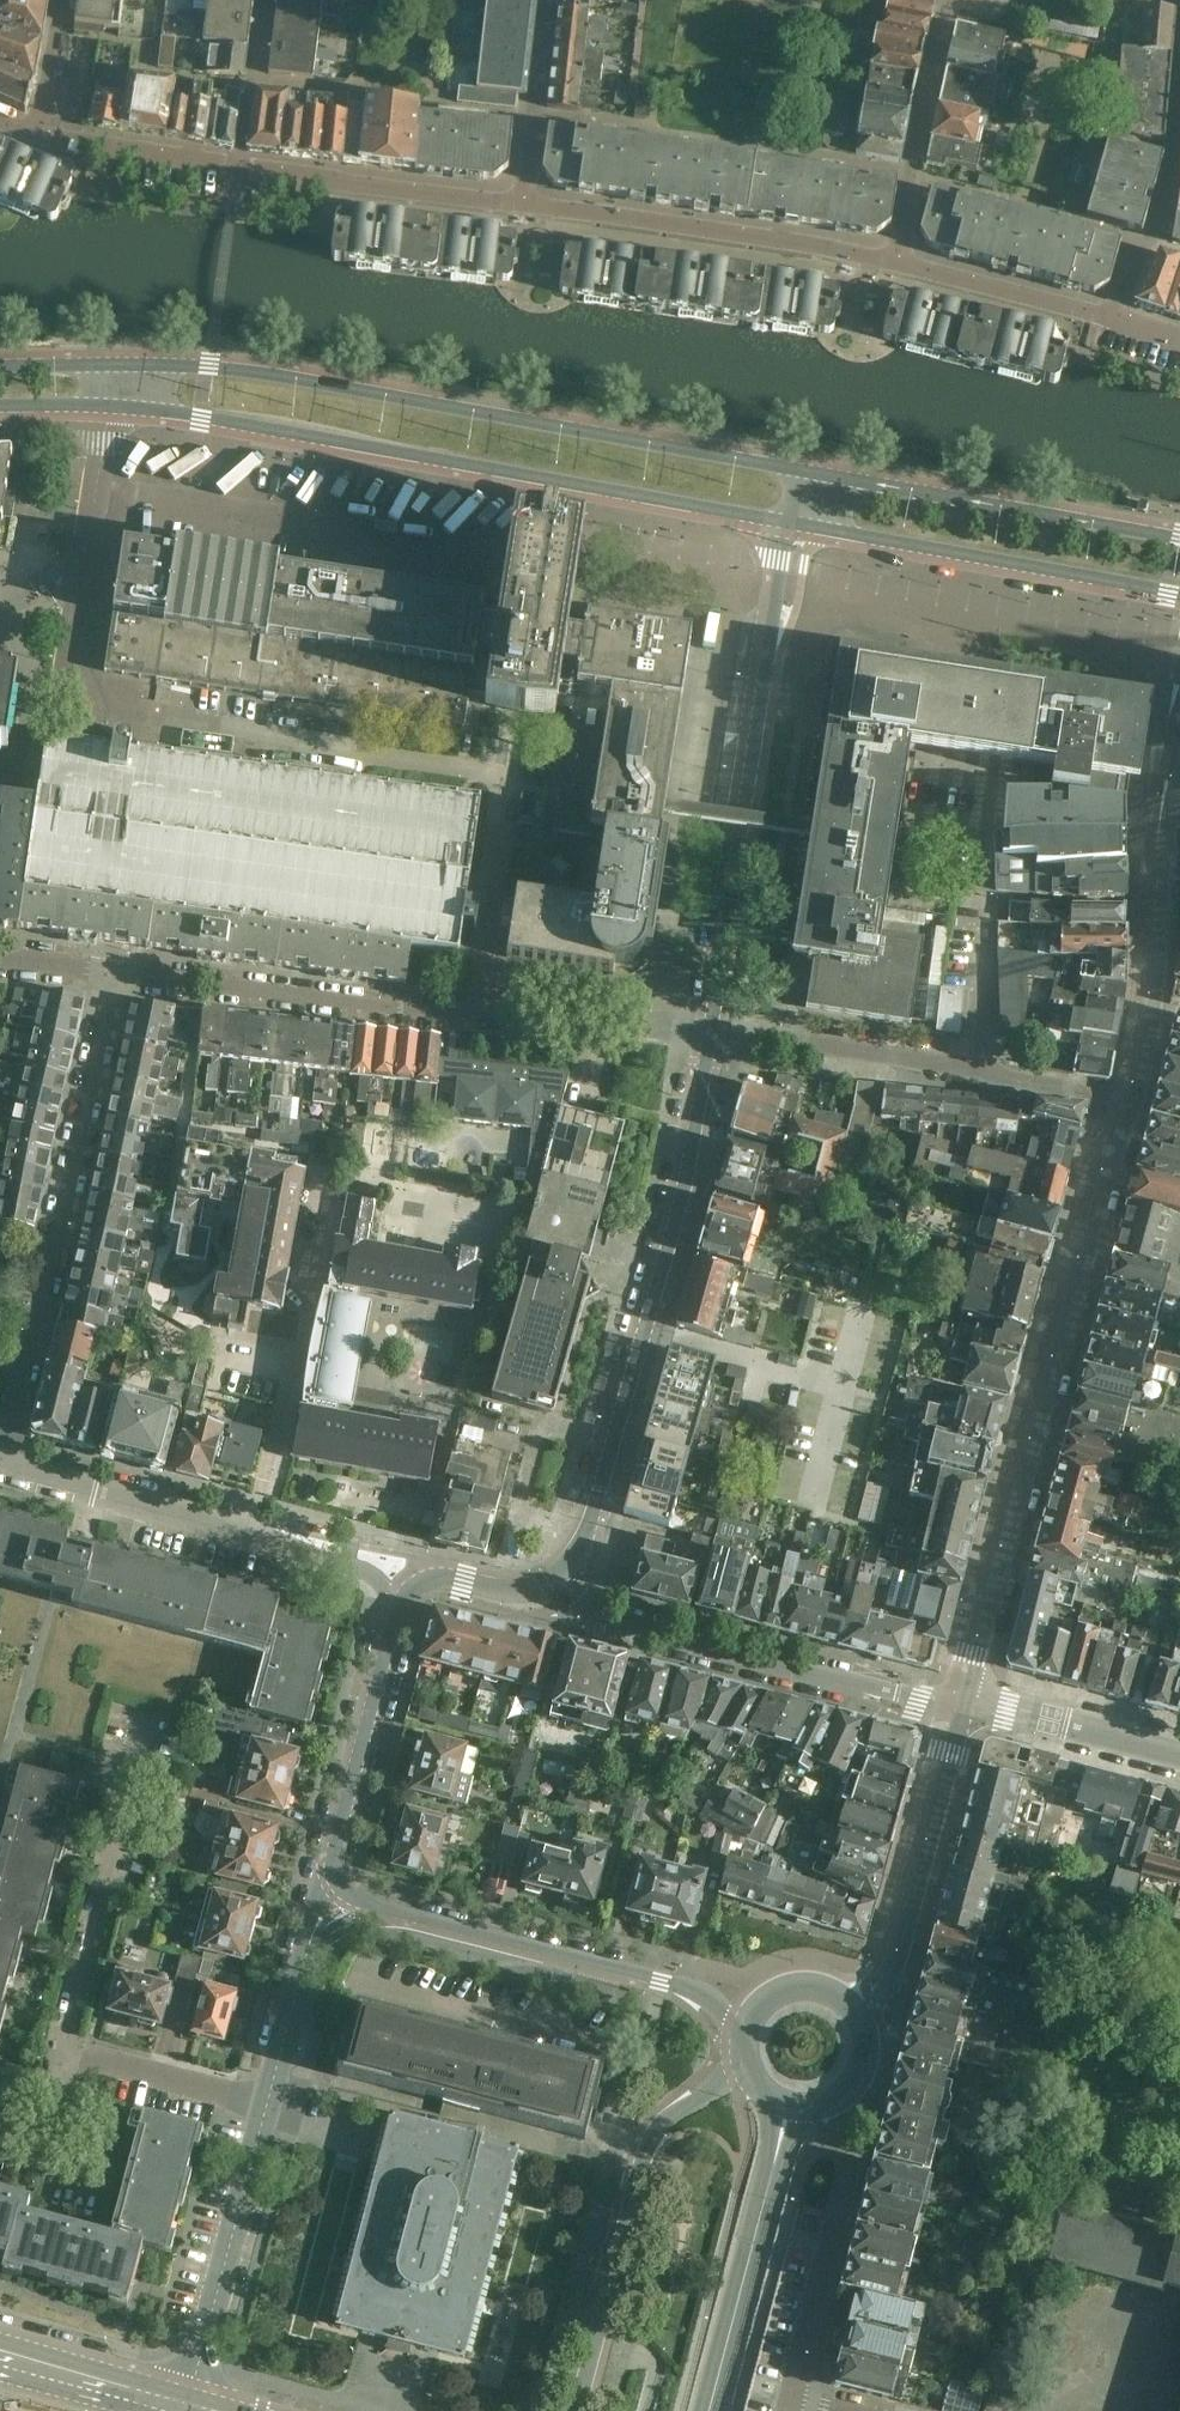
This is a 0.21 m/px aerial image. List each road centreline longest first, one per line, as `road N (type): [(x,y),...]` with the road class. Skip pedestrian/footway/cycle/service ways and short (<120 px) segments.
road 1 (tertiary): [(964,1705),(1109,1170),(1136,1101),(1158,1006),(1179,786)]
road 2 (tertiary): [(816,472),(277,375),(112,366)]
road 3 (tertiary): [(107,405),(788,523)]
road 4 (residential): [(710,1035),(119,974)]
road 5 (tertiary): [(710,1035),(684,1187),(592,1520),(566,1570),(544,1587)]
road 6 (tertiary): [(788,523),(710,1035)]
road 7 (residential): [(2,1466),(119,974)]
road 8 (residential): [(964,1705),(597,1626),(544,1587)]
road 9 (residential): [(2,1466),(369,1571),(404,1596)]
road 10 (secondary): [(367,1907),(674,1983),(750,2022)]
road 11 (secondary): [(748,2069),(681,2112),(639,2169),(579,2410)]
road 12 (tertiary): [(788,523),(1179,595)]
road 13 (residential): [(528,203),(899,260)]
road 14 (tertiary): [(1179,539),(816,472)]
road 15 (residential): [(60,2055),(146,1721)]
road 16 (tertiary): [(856,2015),(874,2004),(901,1950),(964,1705)]
road 17 (residential): [(971,1075),(986,895),(979,758)]
road 18 (secondary): [(709,2410),(790,2106)]
road 19 (residential): [(64,700),(107,405)]
road 20 (secondary): [(266,2107),(193,2390)]
road 21 (residential): [(240,172),(528,203)]
road 22 (tertiary): [(404,1596),(332,1851)]
road 23 (residential): [(899,260),(947,0)]
road 24 (residential): [(971,1075),(710,1035)]
road 25 (residential): [(899,260),(1114,318)]
road 26 (unclassified): [(1179,1760),(964,1705)]
road 27 (residential): [(266,2107),(60,2055)]
road 28 (residential): [(528,203),(553,0)]
road 29 (residential): [(39,138),(240,172)]
road 30 (residential): [(193,2390),(0,2335)]
road 31 (residential): [(790,2398),(840,2210)]
road 32 (residential): [(1151,242),(1172,189),(1179,57)]
road 33 (residential): [(240,172),(261,0)]
road 34 (secondary): [(304,1951),(266,2107)]
road 35 (tertiary): [(544,1587),(498,1590),(441,1575),(404,1596)]
road 36 (secondary): [(790,2106),(823,2105),(850,2087),(865,2047),(856,2015)]
road 37 (residential): [(39,138),(61,0)]
road 38 (secondary): [(856,2015),(838,1997),(801,1987),(776,1994),(750,2022)]

